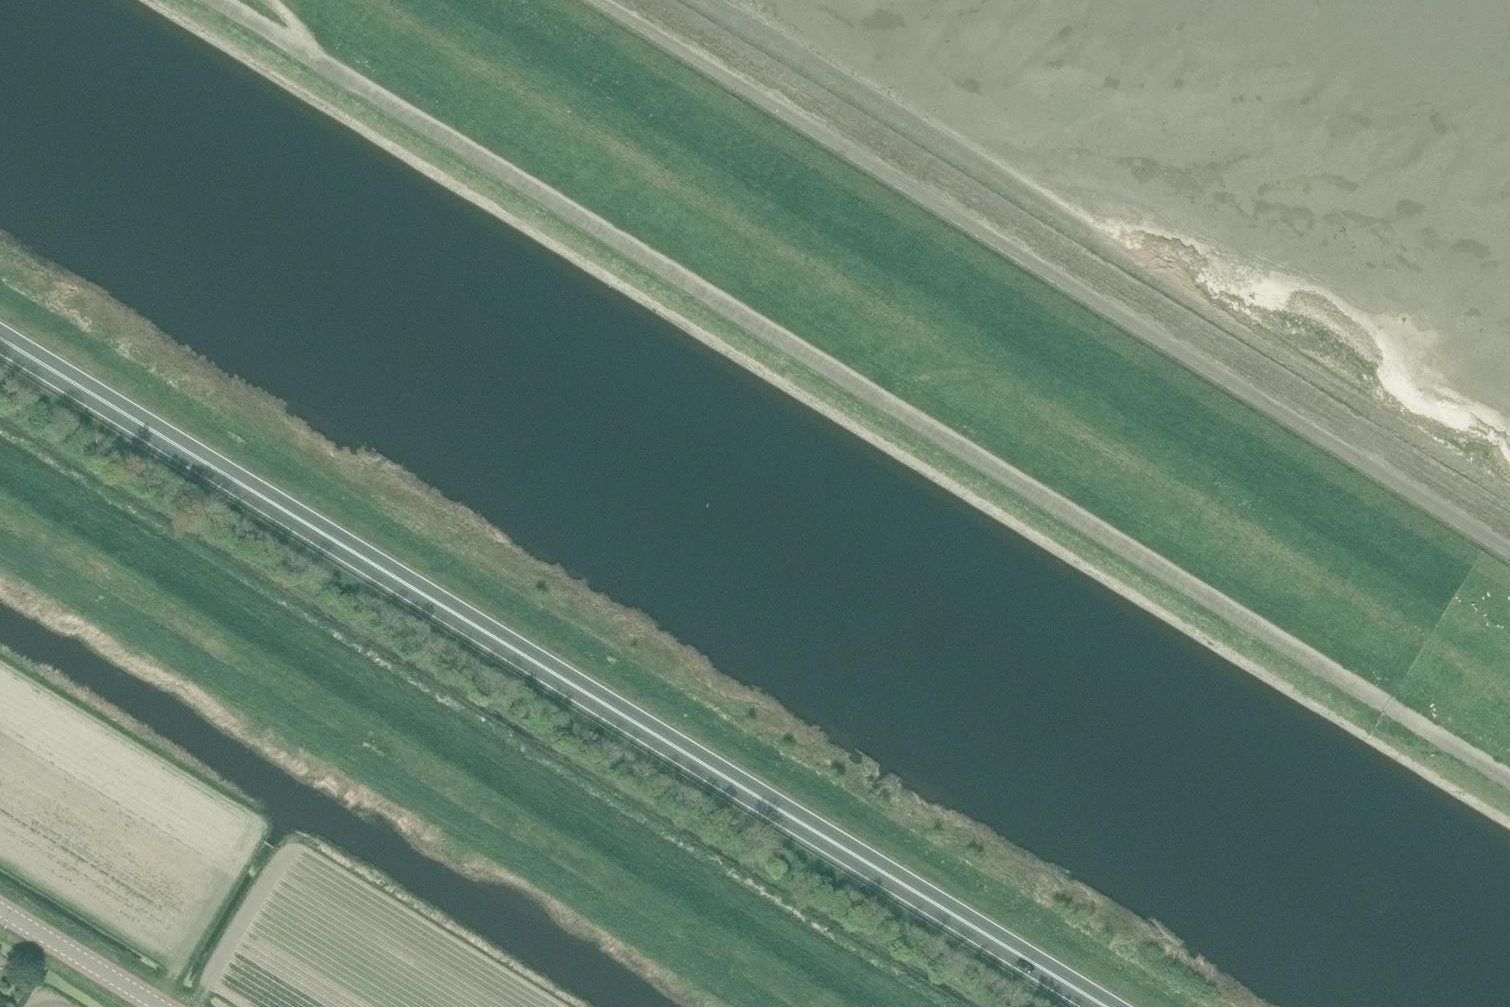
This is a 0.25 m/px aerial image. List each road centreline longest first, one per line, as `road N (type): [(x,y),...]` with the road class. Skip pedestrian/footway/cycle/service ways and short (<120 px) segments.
road 1 (primary): [(1106,1006),(0,338)]
road 2 (unclassified): [(160,1006),(0,910)]

